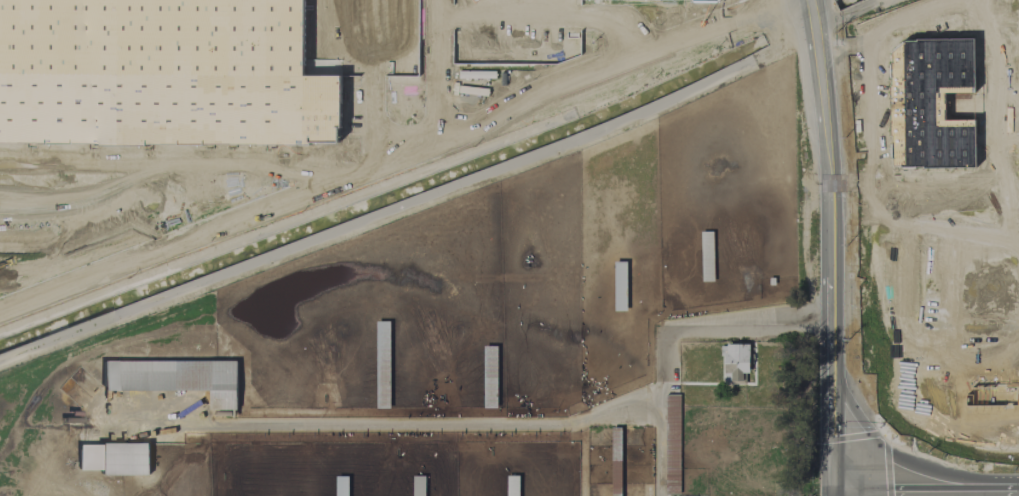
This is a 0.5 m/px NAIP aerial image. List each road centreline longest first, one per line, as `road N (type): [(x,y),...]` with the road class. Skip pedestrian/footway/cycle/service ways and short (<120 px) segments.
road 1 (secondary): [(833,495),(794,470),(505,476),(350,495)]
road 2 (secondary): [(815,0),(830,176),(830,390)]
road 3 (secondary): [(969,481),(881,458),(861,445),(830,390)]

